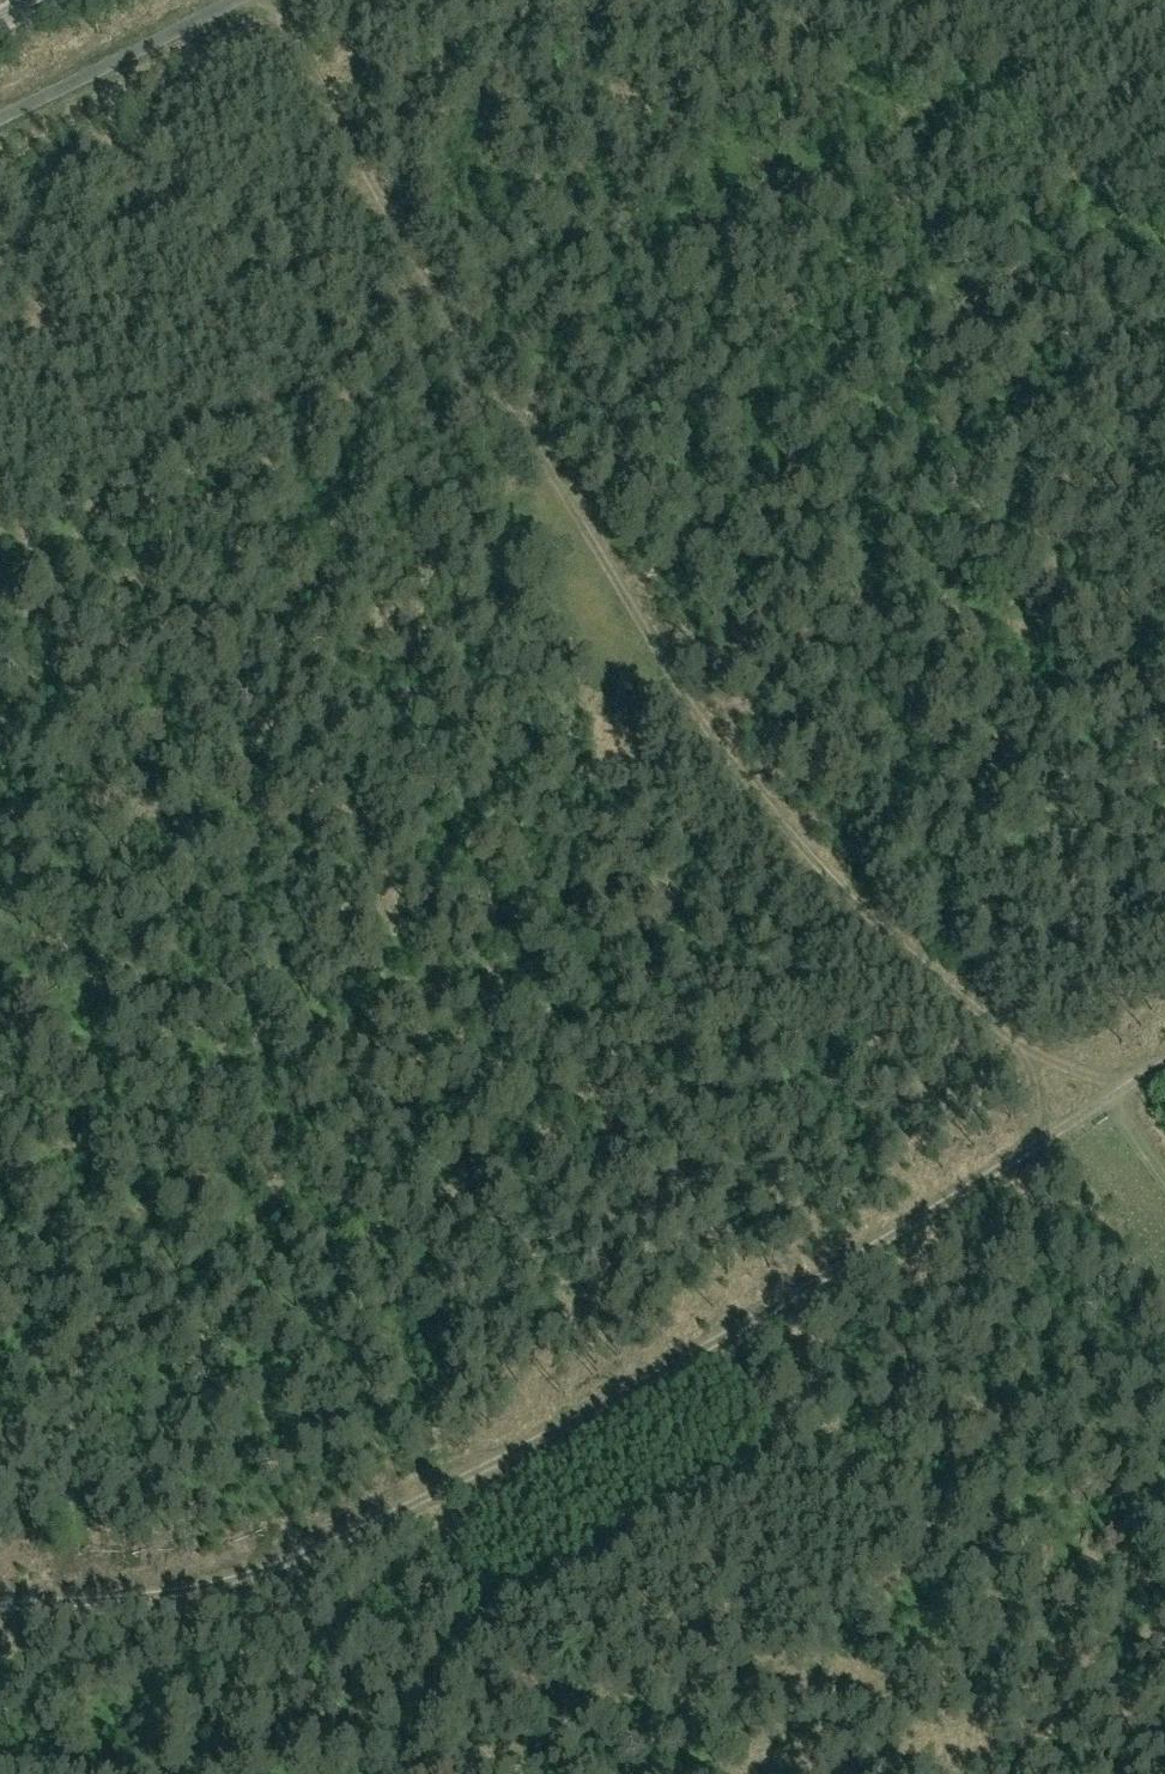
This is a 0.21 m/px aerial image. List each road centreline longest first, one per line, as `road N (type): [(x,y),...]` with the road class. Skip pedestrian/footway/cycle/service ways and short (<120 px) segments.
road 1 (track): [(268,0),(326,85),(449,323),(739,779),(900,955),(1025,1052),(1094,1077),(1142,1074),(1028,1150),(1040,1102),(1035,1074)]
road 2 (track): [(0,1613),(226,1591),(308,1563),(556,1439),(779,1311),(1028,1150)]
road 3 (unclassified): [(0,117),(235,0)]
road 4 (track): [(1094,1077),(1164,1190)]

